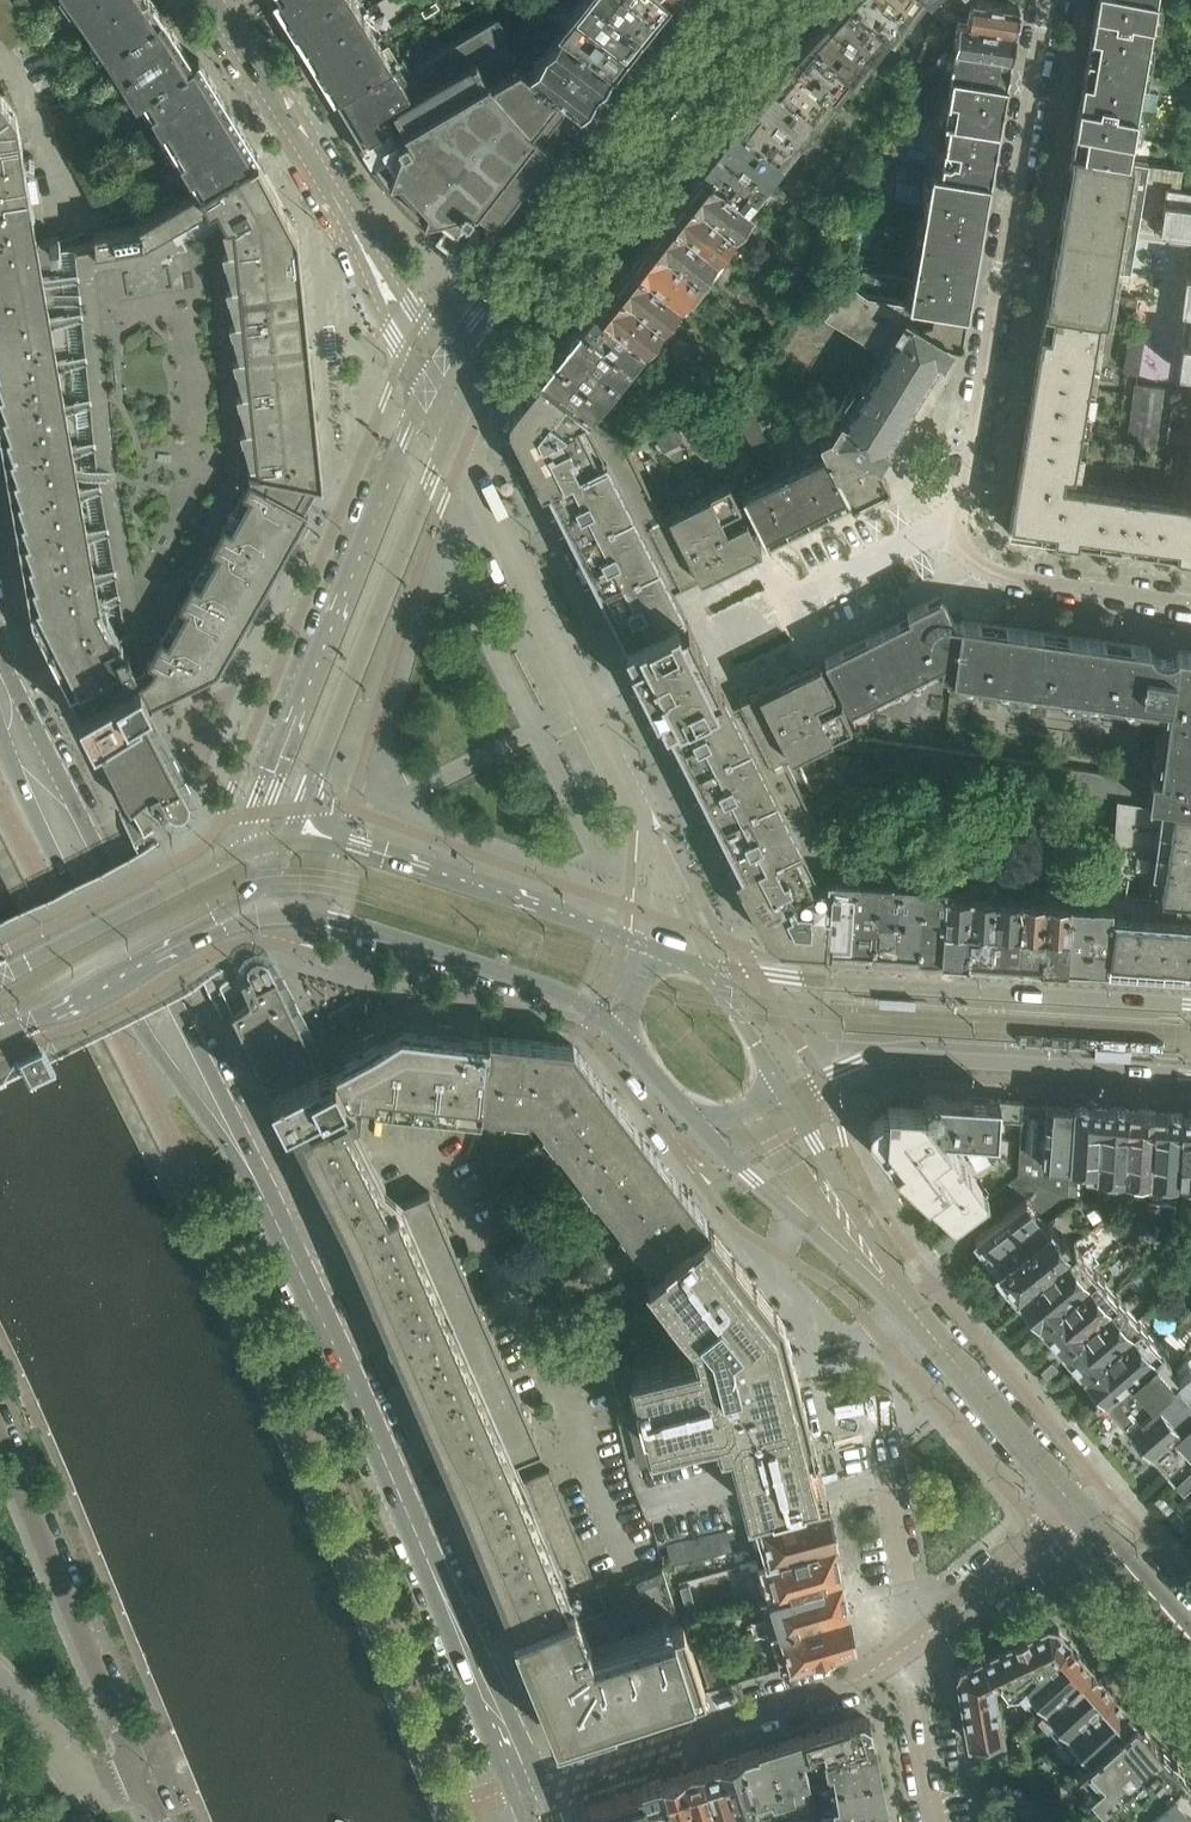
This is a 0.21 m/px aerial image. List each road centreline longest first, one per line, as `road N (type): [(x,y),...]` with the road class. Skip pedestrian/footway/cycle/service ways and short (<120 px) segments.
road 1 (tertiary): [(523,1782),(243,1154)]
road 2 (residential): [(963,512),(1048,0)]
road 3 (tertiary): [(436,377),(260,840)]
road 4 (tertiary): [(18,736),(34,809),(111,969),(172,1070),(243,1154)]
road 5 (tertiary): [(243,1154),(95,840),(18,736)]
road 6 (tertiary): [(1190,1006),(716,970)]
road 7 (tertiary): [(293,840),(454,426)]
road 8 (residential): [(645,819),(454,426)]
road 9 (residential): [(216,0),(436,377)]
road 10 (tertiary): [(785,1098),(869,1059),(1190,1075)]
road 11 (residential): [(523,1782),(857,1682),(910,1648)]
road 12 (tertiary): [(265,908),(551,990),(585,1004),(617,1031)]
road 13 (tertiary): [(642,945),(388,858),(293,840)]
road 14 (residential): [(140,1771),(0,1438)]
road 15 (tertiary): [(260,840),(0,975)]
road 16 (tertiary): [(0,1032),(265,908)]
road 17 (tertiary): [(696,1116),(737,1165),(908,1305)]
road 18 (tertiary): [(568,220),(746,0)]
road 19 (residential): [(1190,600),(996,575),(969,555),(963,512)]
road 20 (residential): [(871,1395),(910,1648)]
road 21 (tertiary): [(1070,1500),(908,1305)]
road 22 (tertiary): [(908,1305),(785,1098)]
road 23 (tertiary): [(454,426),(490,346),(568,220)]
road 24 (residential): [(910,1648),(1092,1527)]
road 25 (residential): [(1070,1500),(910,1648)]
road 26 (tertiary): [(568,220),(475,313),(436,377)]
road 27 (residential): [(797,598),(963,512)]
road 28 (residential): [(140,1771),(96,1784),(0,1684)]
road 29 (residential): [(935,1821),(910,1648)]
road 30 (residential): [(1142,1585),(1130,1598),(1133,1661),(1190,1727)]
road 31 (residential): [(716,970),(645,819)]
road 32 (tertiary): [(785,1098),(716,970)]
road 33 (residential): [(645,819),(642,945)]

